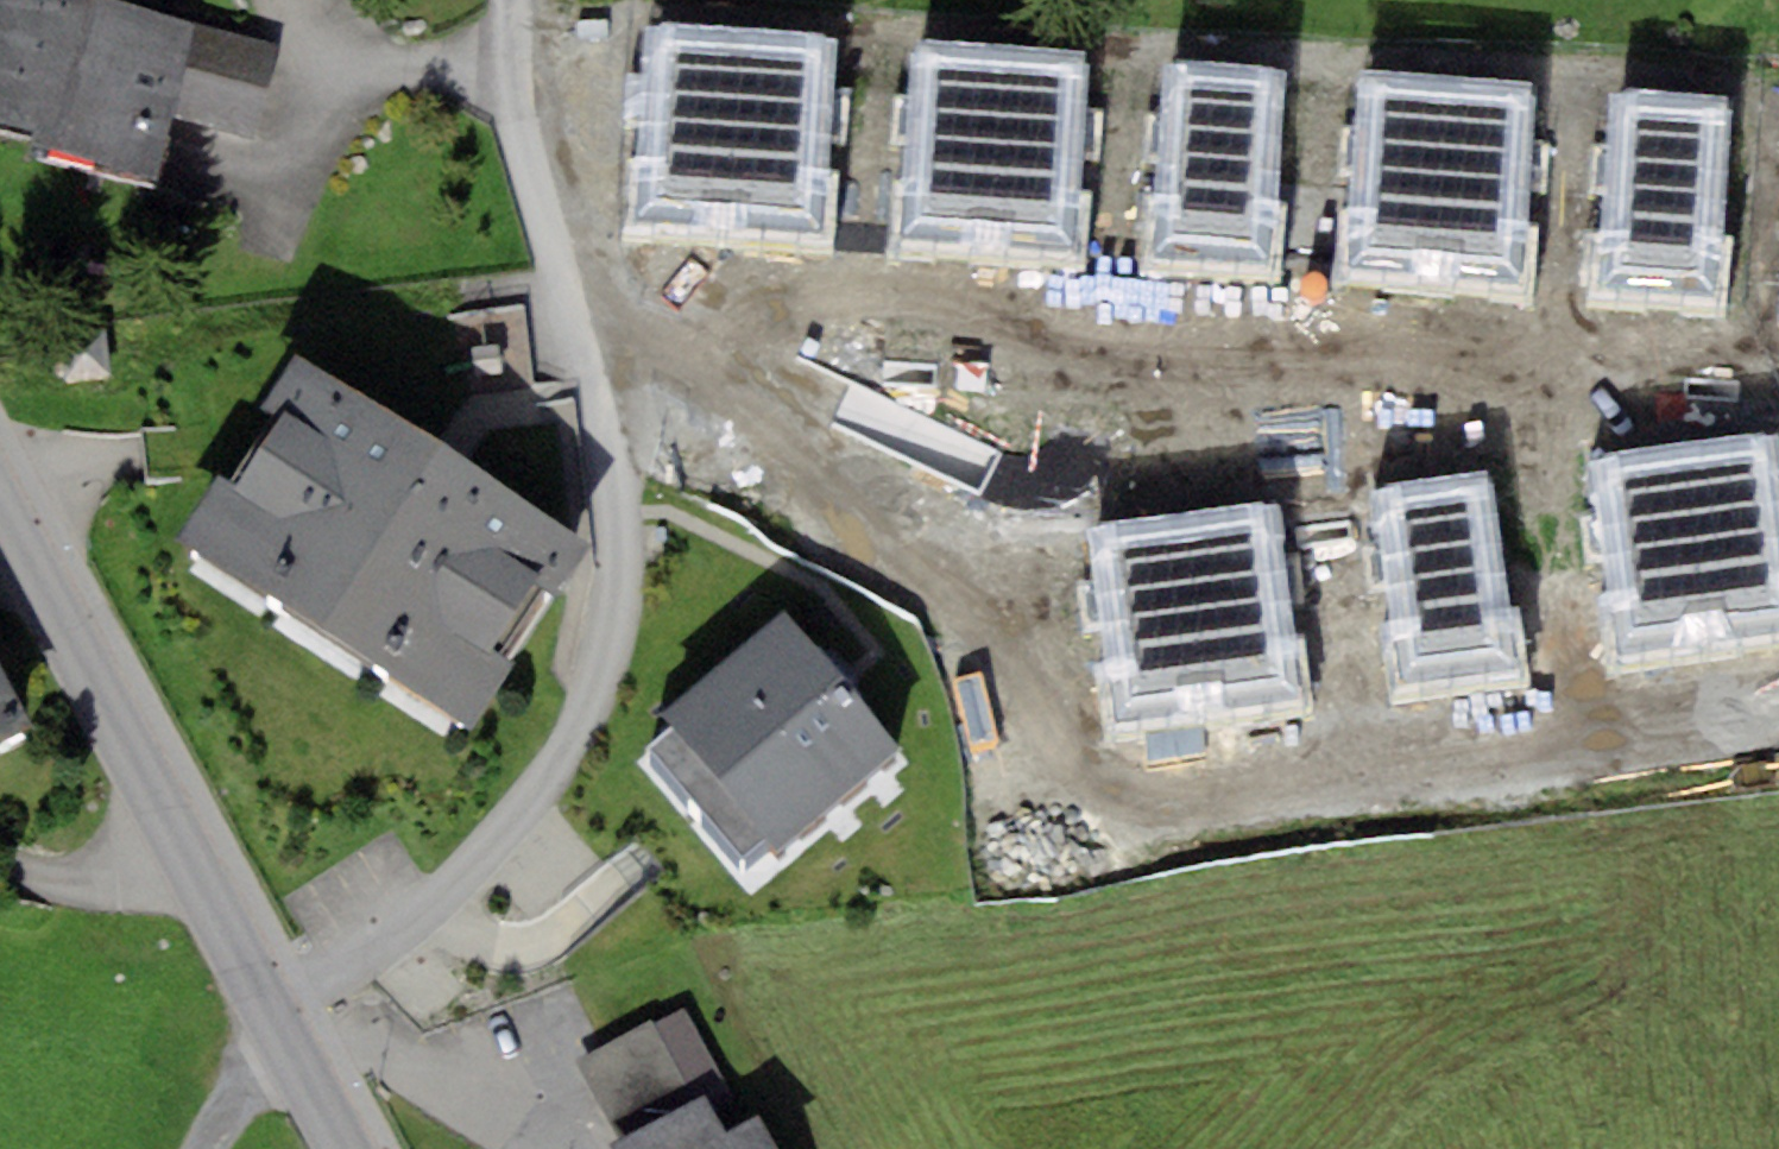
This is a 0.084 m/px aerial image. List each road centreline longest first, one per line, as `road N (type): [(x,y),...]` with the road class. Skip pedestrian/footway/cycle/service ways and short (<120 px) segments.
road 1 (residential): [(585,350),(1778,407)]
road 2 (residential): [(286,1017),(543,791),(592,689),(619,593),(606,441),(585,350)]
road 3 (tertiary): [(0,505),(286,1017)]
road 4 (residential): [(585,350),(532,131),(521,0)]
road 5 (tertiary): [(286,1017),(358,1148)]

